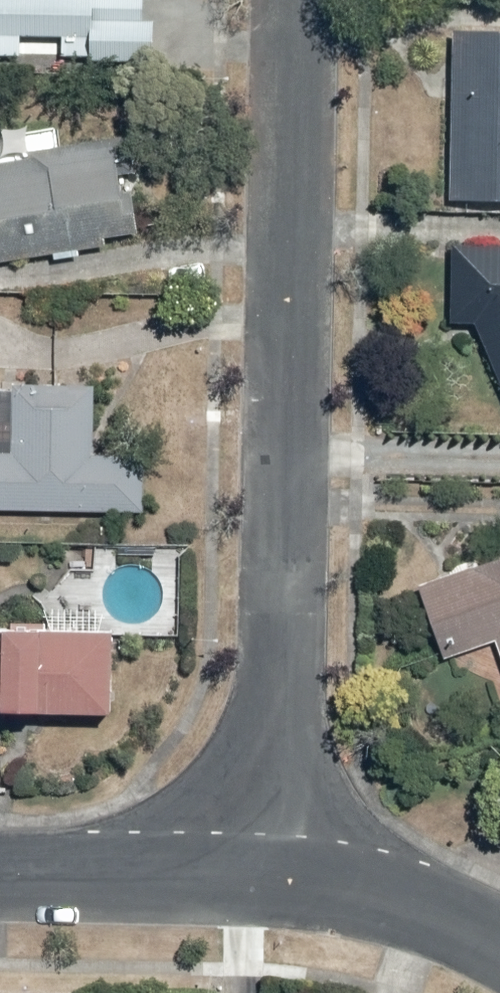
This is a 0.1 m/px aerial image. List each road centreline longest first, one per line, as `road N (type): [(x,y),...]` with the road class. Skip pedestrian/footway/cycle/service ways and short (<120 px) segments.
road 1 (residential): [(273,882),(298,0)]
road 2 (residential): [(0,875),(273,882)]
road 3 (residential): [(273,882),(351,886),(438,911),(499,942)]

